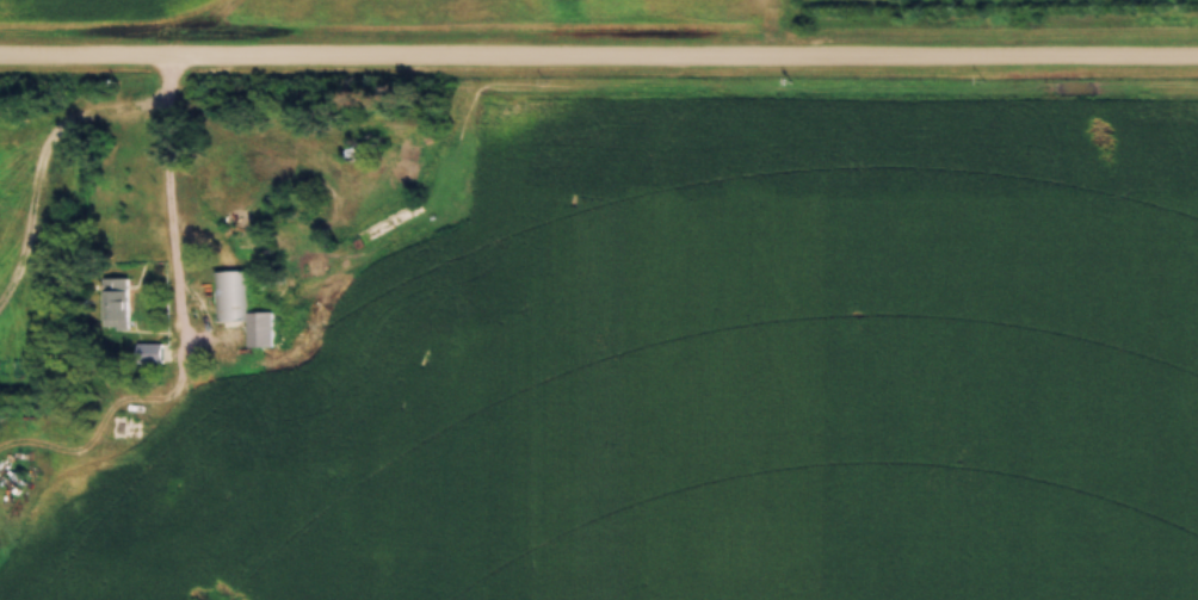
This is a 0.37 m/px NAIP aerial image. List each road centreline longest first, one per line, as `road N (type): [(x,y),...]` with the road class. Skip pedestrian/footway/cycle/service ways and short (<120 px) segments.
road 1 (residential): [(1197,64),(0,61)]

